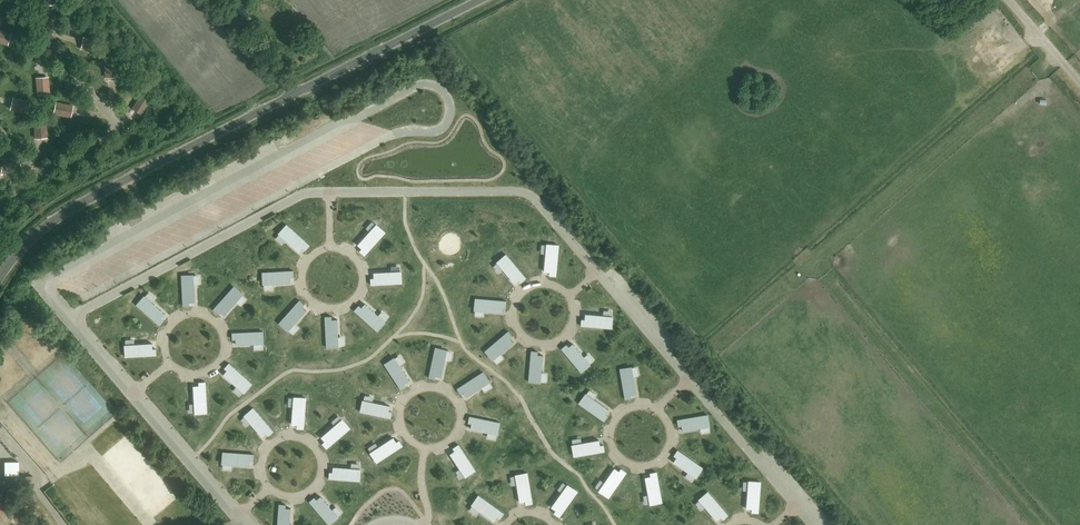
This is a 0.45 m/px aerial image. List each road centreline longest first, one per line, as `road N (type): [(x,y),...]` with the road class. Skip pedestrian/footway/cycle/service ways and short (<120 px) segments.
road 1 (unclassified): [(0,283),(33,236),(65,213),(486,0)]

